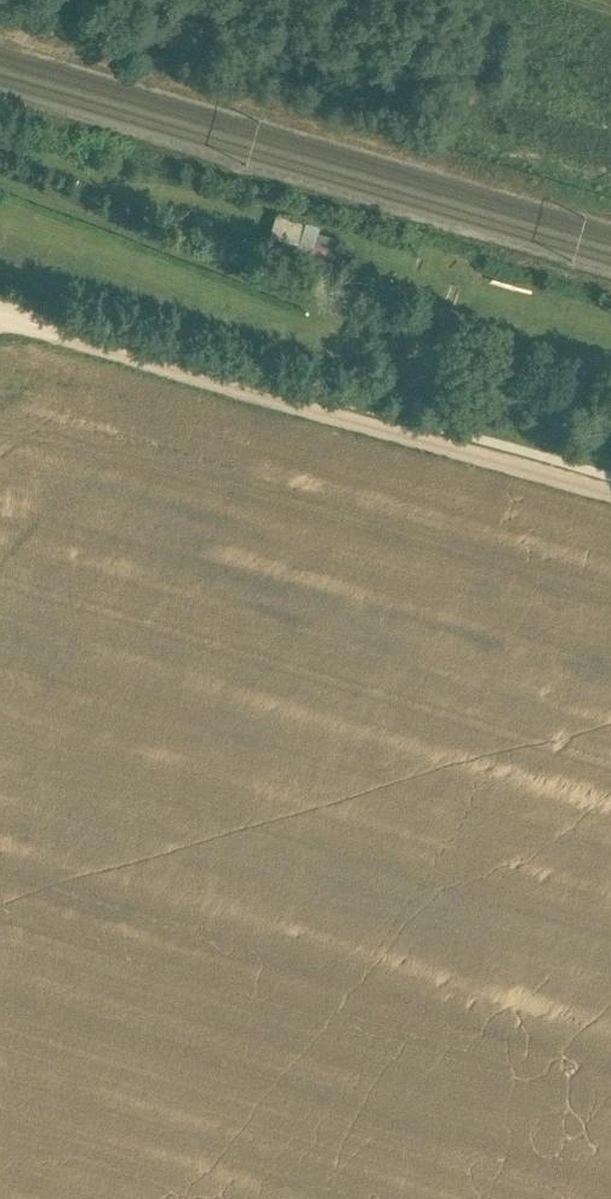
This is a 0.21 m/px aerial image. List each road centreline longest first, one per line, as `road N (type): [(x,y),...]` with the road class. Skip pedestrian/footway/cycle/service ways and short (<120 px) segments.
road 1 (track): [(610,495),(0,324)]

